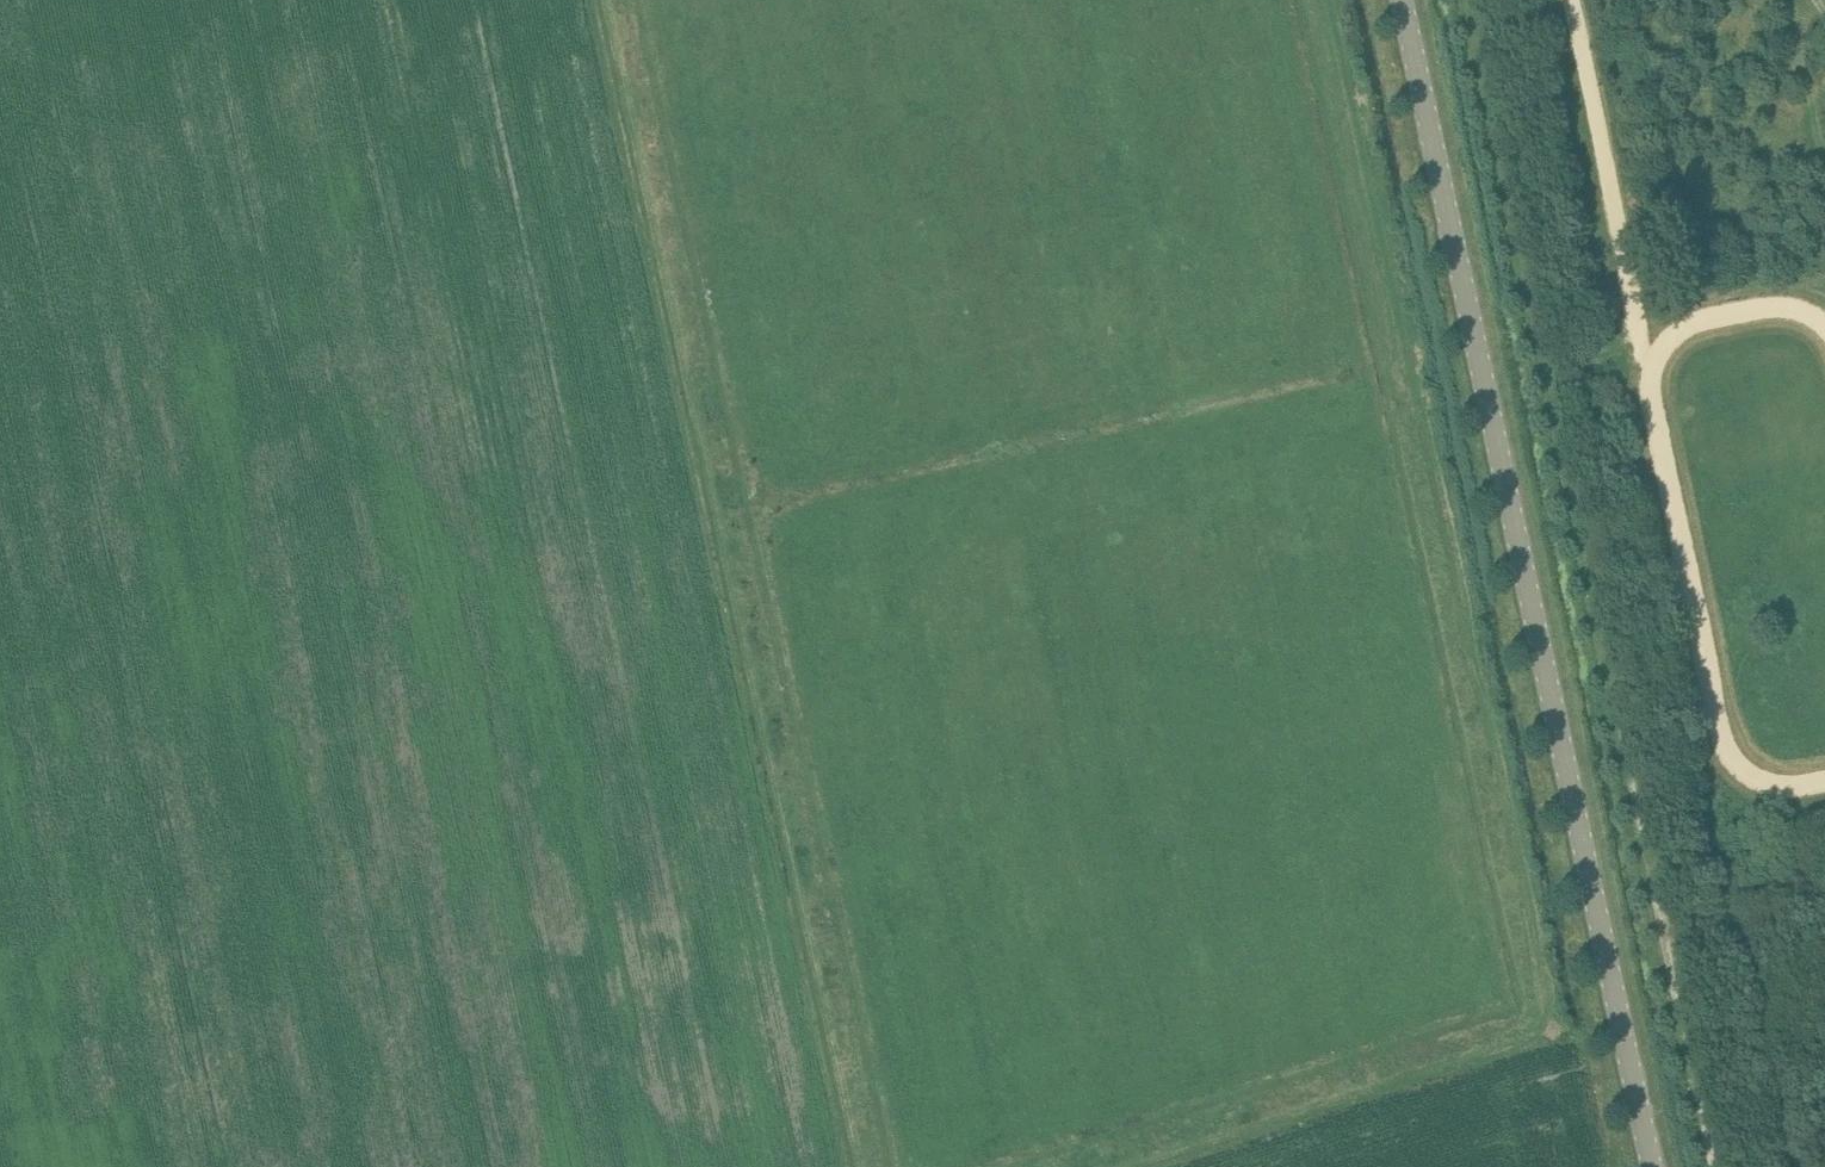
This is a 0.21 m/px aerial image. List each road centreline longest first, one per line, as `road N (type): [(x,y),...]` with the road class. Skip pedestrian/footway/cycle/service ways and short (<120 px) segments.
road 1 (unclassified): [(1653,1166),(1403,0)]

